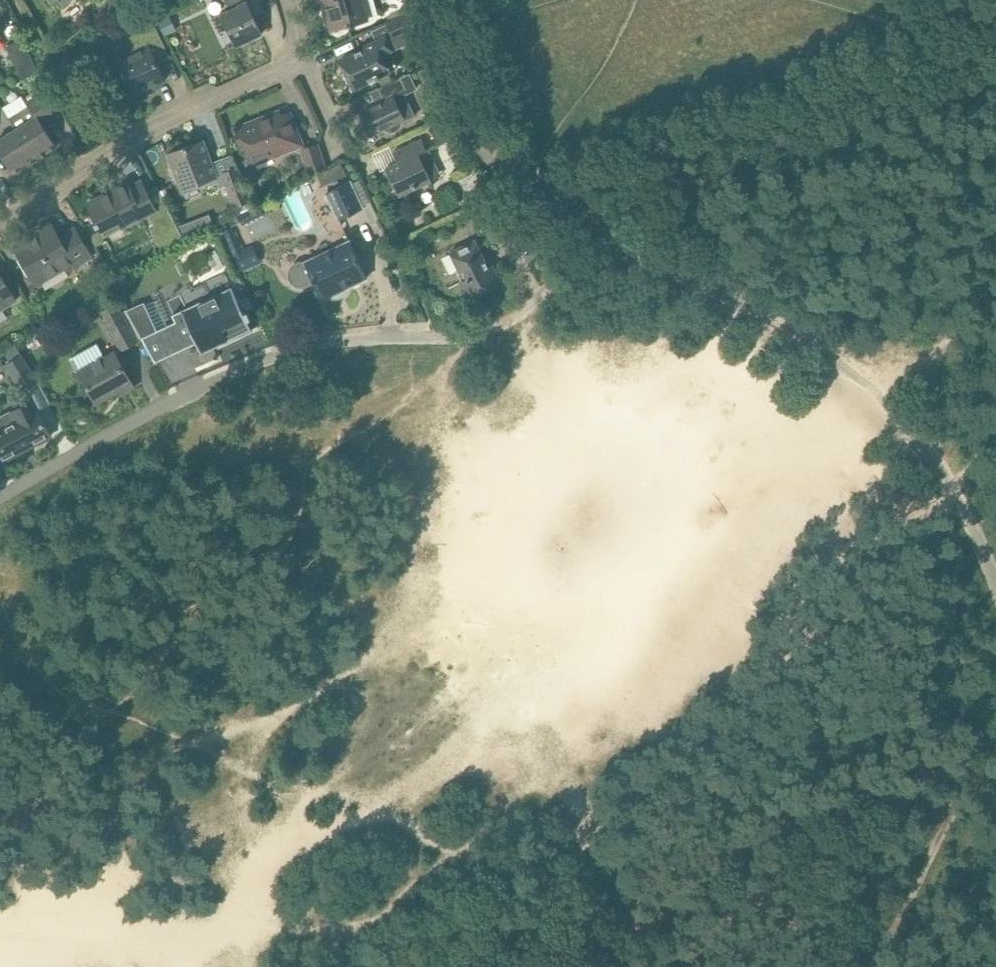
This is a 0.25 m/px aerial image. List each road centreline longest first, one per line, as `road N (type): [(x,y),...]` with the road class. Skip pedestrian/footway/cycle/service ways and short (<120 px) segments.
road 1 (residential): [(601,238),(559,290),(499,332),(396,335),(298,350),(230,373),(0,502)]
road 2 (residential): [(0,221),(142,130),(305,59)]

